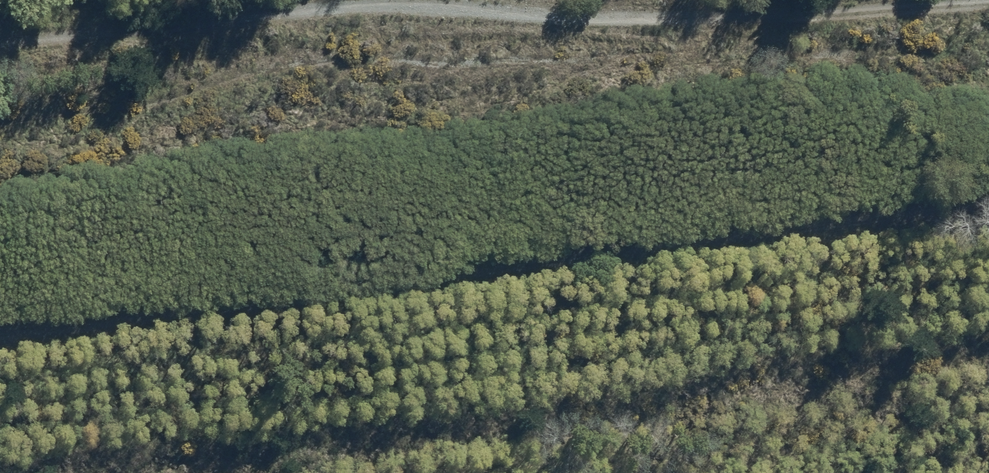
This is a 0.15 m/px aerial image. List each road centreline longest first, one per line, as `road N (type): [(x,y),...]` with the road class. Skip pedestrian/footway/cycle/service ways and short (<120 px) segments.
road 1 (track): [(0,324),(988,194)]
road 2 (track): [(988,28),(316,48),(171,84),(0,112)]
road 3 (track): [(986,0),(709,7),(472,0)]
road 4 (track): [(312,0),(0,40)]

